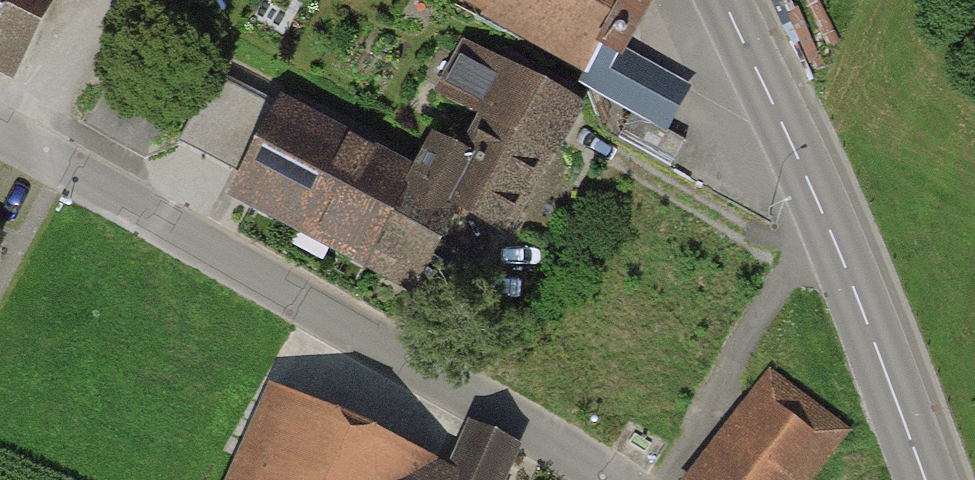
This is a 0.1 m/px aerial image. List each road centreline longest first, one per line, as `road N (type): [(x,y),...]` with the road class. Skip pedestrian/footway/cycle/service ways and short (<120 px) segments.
road 1 (residential): [(604,479),(425,367),(0,130)]
road 2 (tertiary): [(725,0),(860,304),(925,479)]

